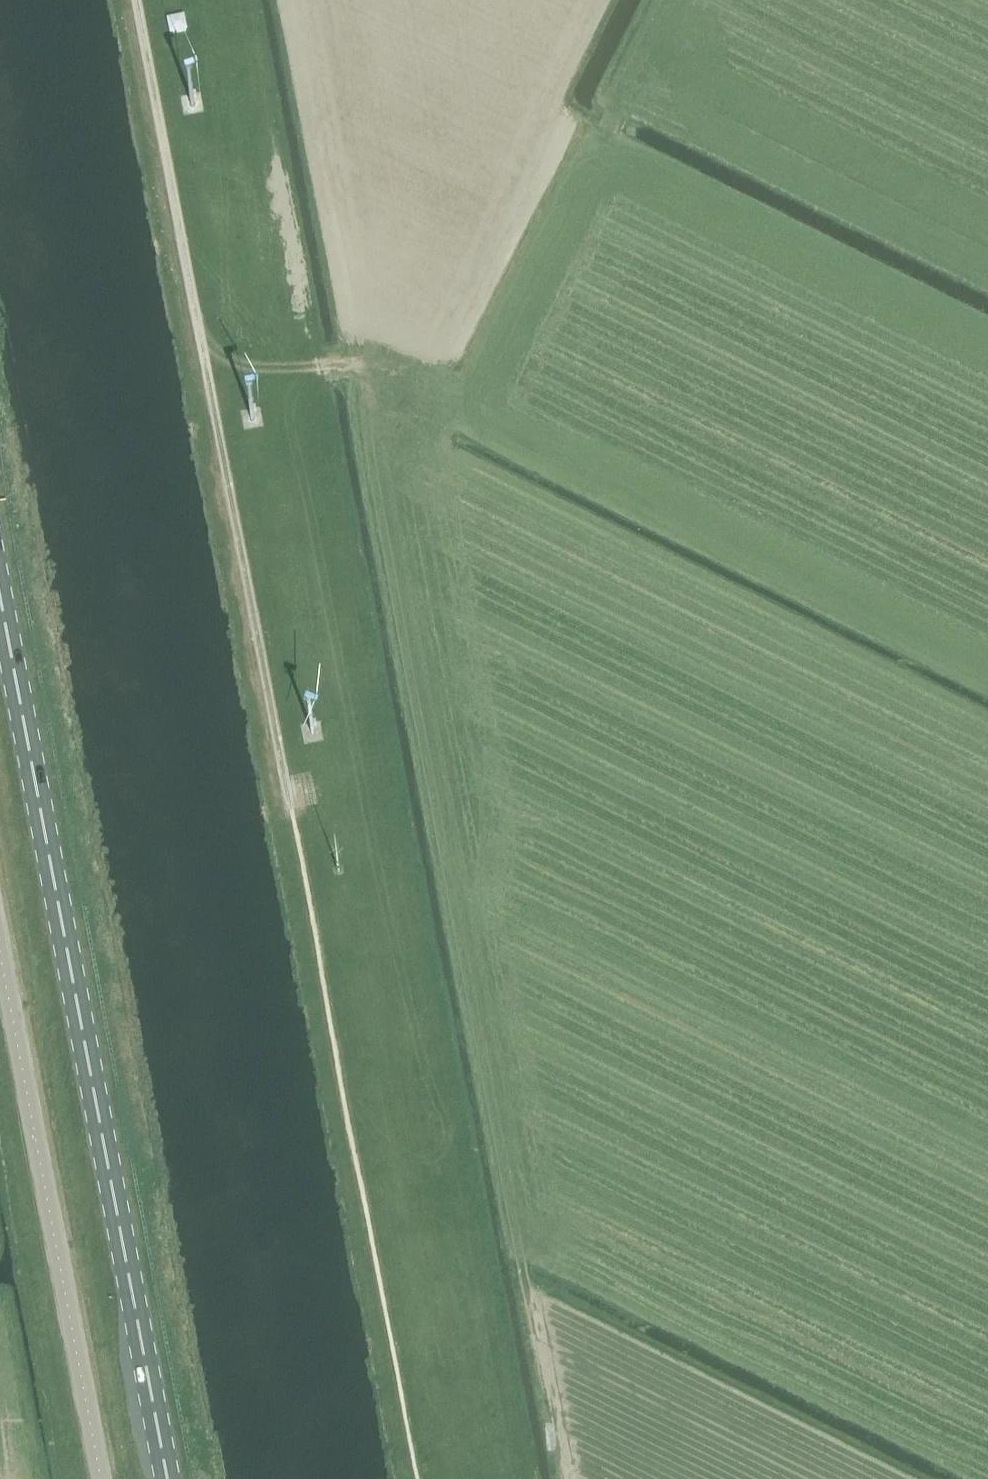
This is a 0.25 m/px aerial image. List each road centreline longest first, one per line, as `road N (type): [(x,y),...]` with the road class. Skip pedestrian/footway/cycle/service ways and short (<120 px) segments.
road 1 (primary): [(167,1478),(0,603)]
road 2 (unclassified): [(101,1478),(0,948)]

